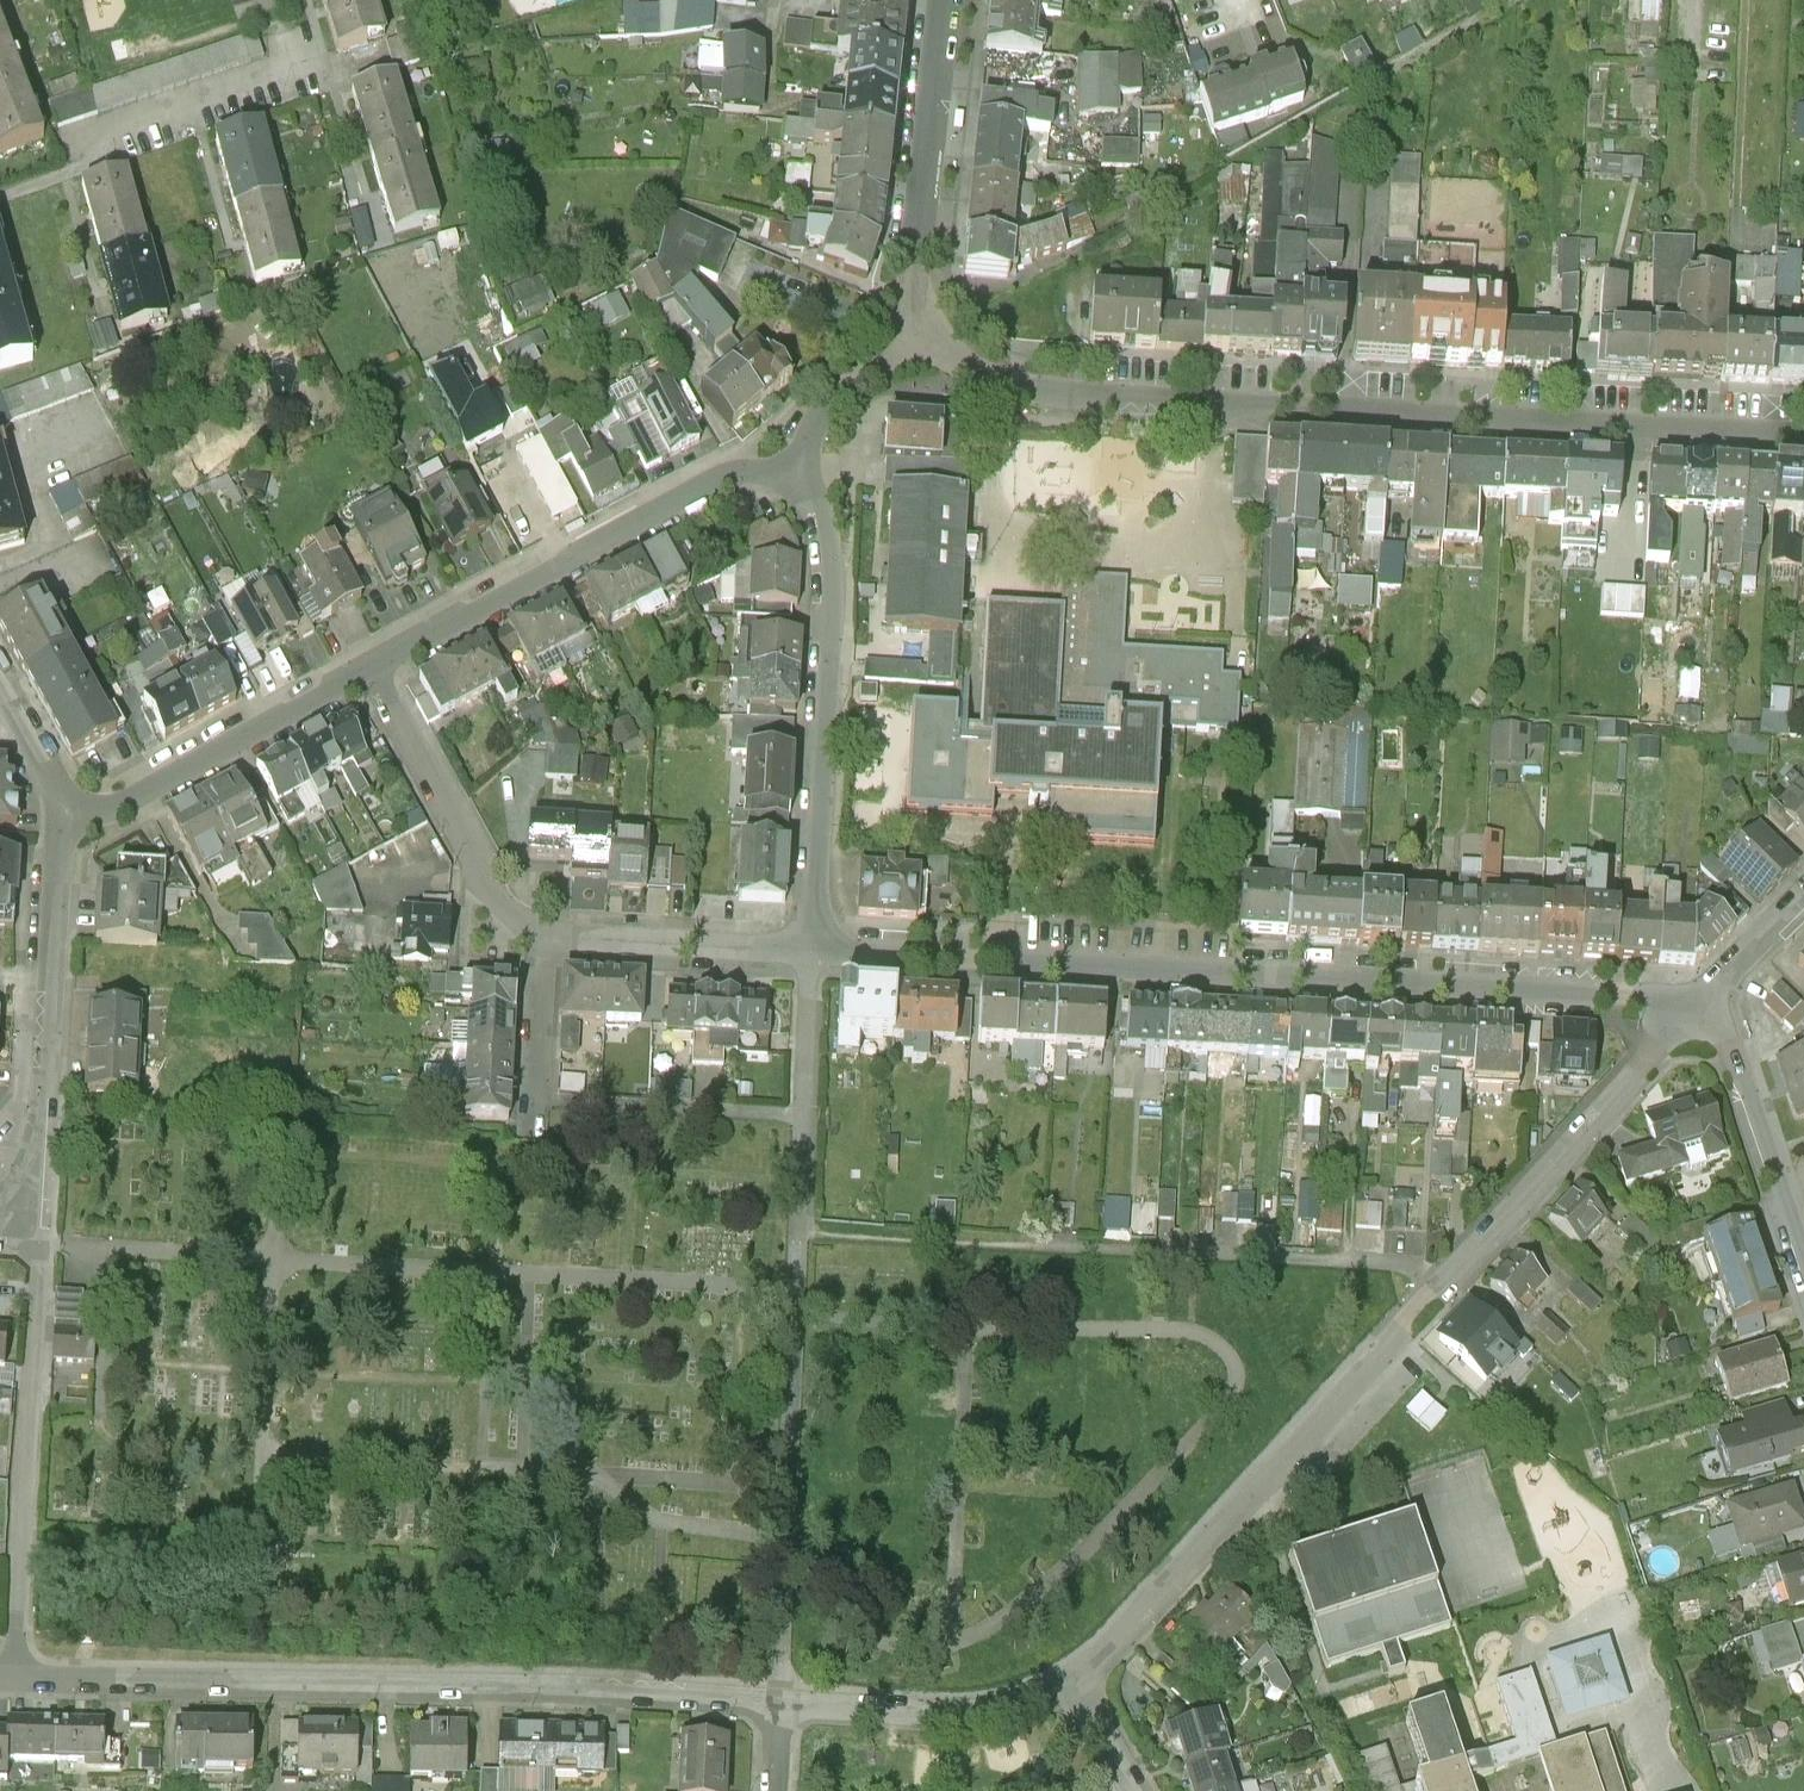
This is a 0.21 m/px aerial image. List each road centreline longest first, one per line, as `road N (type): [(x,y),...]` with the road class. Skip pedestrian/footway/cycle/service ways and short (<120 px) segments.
road 1 (residential): [(1074,1696),(1690,1011)]
road 2 (residential): [(1803,438),(1131,404),(1015,389),(956,366),(921,340)]
road 3 (residential): [(810,950),(1649,999),(1690,1011)]
road 4 (residential): [(8,1688),(783,1696)]
road 5 (residential): [(366,671),(493,895),(538,936),(810,950)]
road 6 (residential): [(42,1167),(8,1688)]
road 7 (residential): [(810,950),(829,558),(813,503),(789,473)]
road 8 (residential): [(366,671),(723,480),(789,473)]
road 9 (residential): [(0,198),(68,174),(74,148),(324,61)]
road 10 (residential): [(42,1167),(59,806)]
road 11 (residential): [(921,340),(947,0)]
road 12 (residential): [(59,806),(143,792),(366,671)]
road 13 (residential): [(783,1696),(1074,1696)]
road 14 (residential): [(1690,1011),(1740,1060),(1803,1267)]
road 15 (residential): [(789,473),(828,416),(921,340)]
road 16 (residential): [(805,1123),(810,950)]
road 17 (residential): [(1690,1011),(1803,901)]

